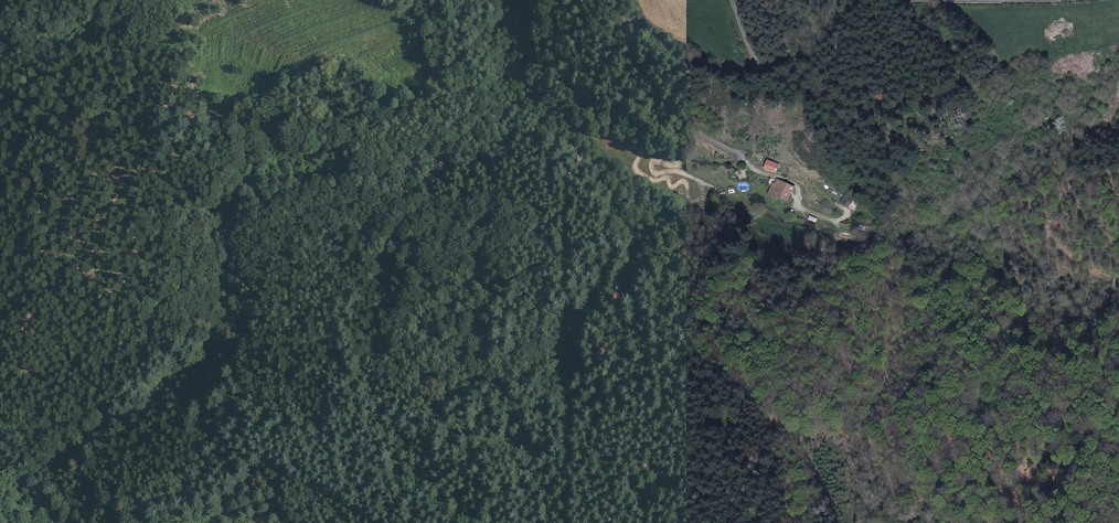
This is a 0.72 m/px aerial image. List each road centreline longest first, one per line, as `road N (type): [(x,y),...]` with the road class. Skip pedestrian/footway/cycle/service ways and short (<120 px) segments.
road 1 (track): [(751,522),(727,477),(571,455),(469,379),(455,331),(365,318)]
road 2 (unclassified): [(734,0),(758,73),(751,80),(731,84),(640,27),(625,36),(632,60),(678,119),(747,161)]
road 3 (track): [(743,157),(710,162),(595,131),(541,132),(488,92),(434,67),(399,0)]
road 4 (track): [(849,211),(837,221),(795,205),(796,185),(747,161)]
road 5 (unclassified): [(1041,0),(913,0)]

